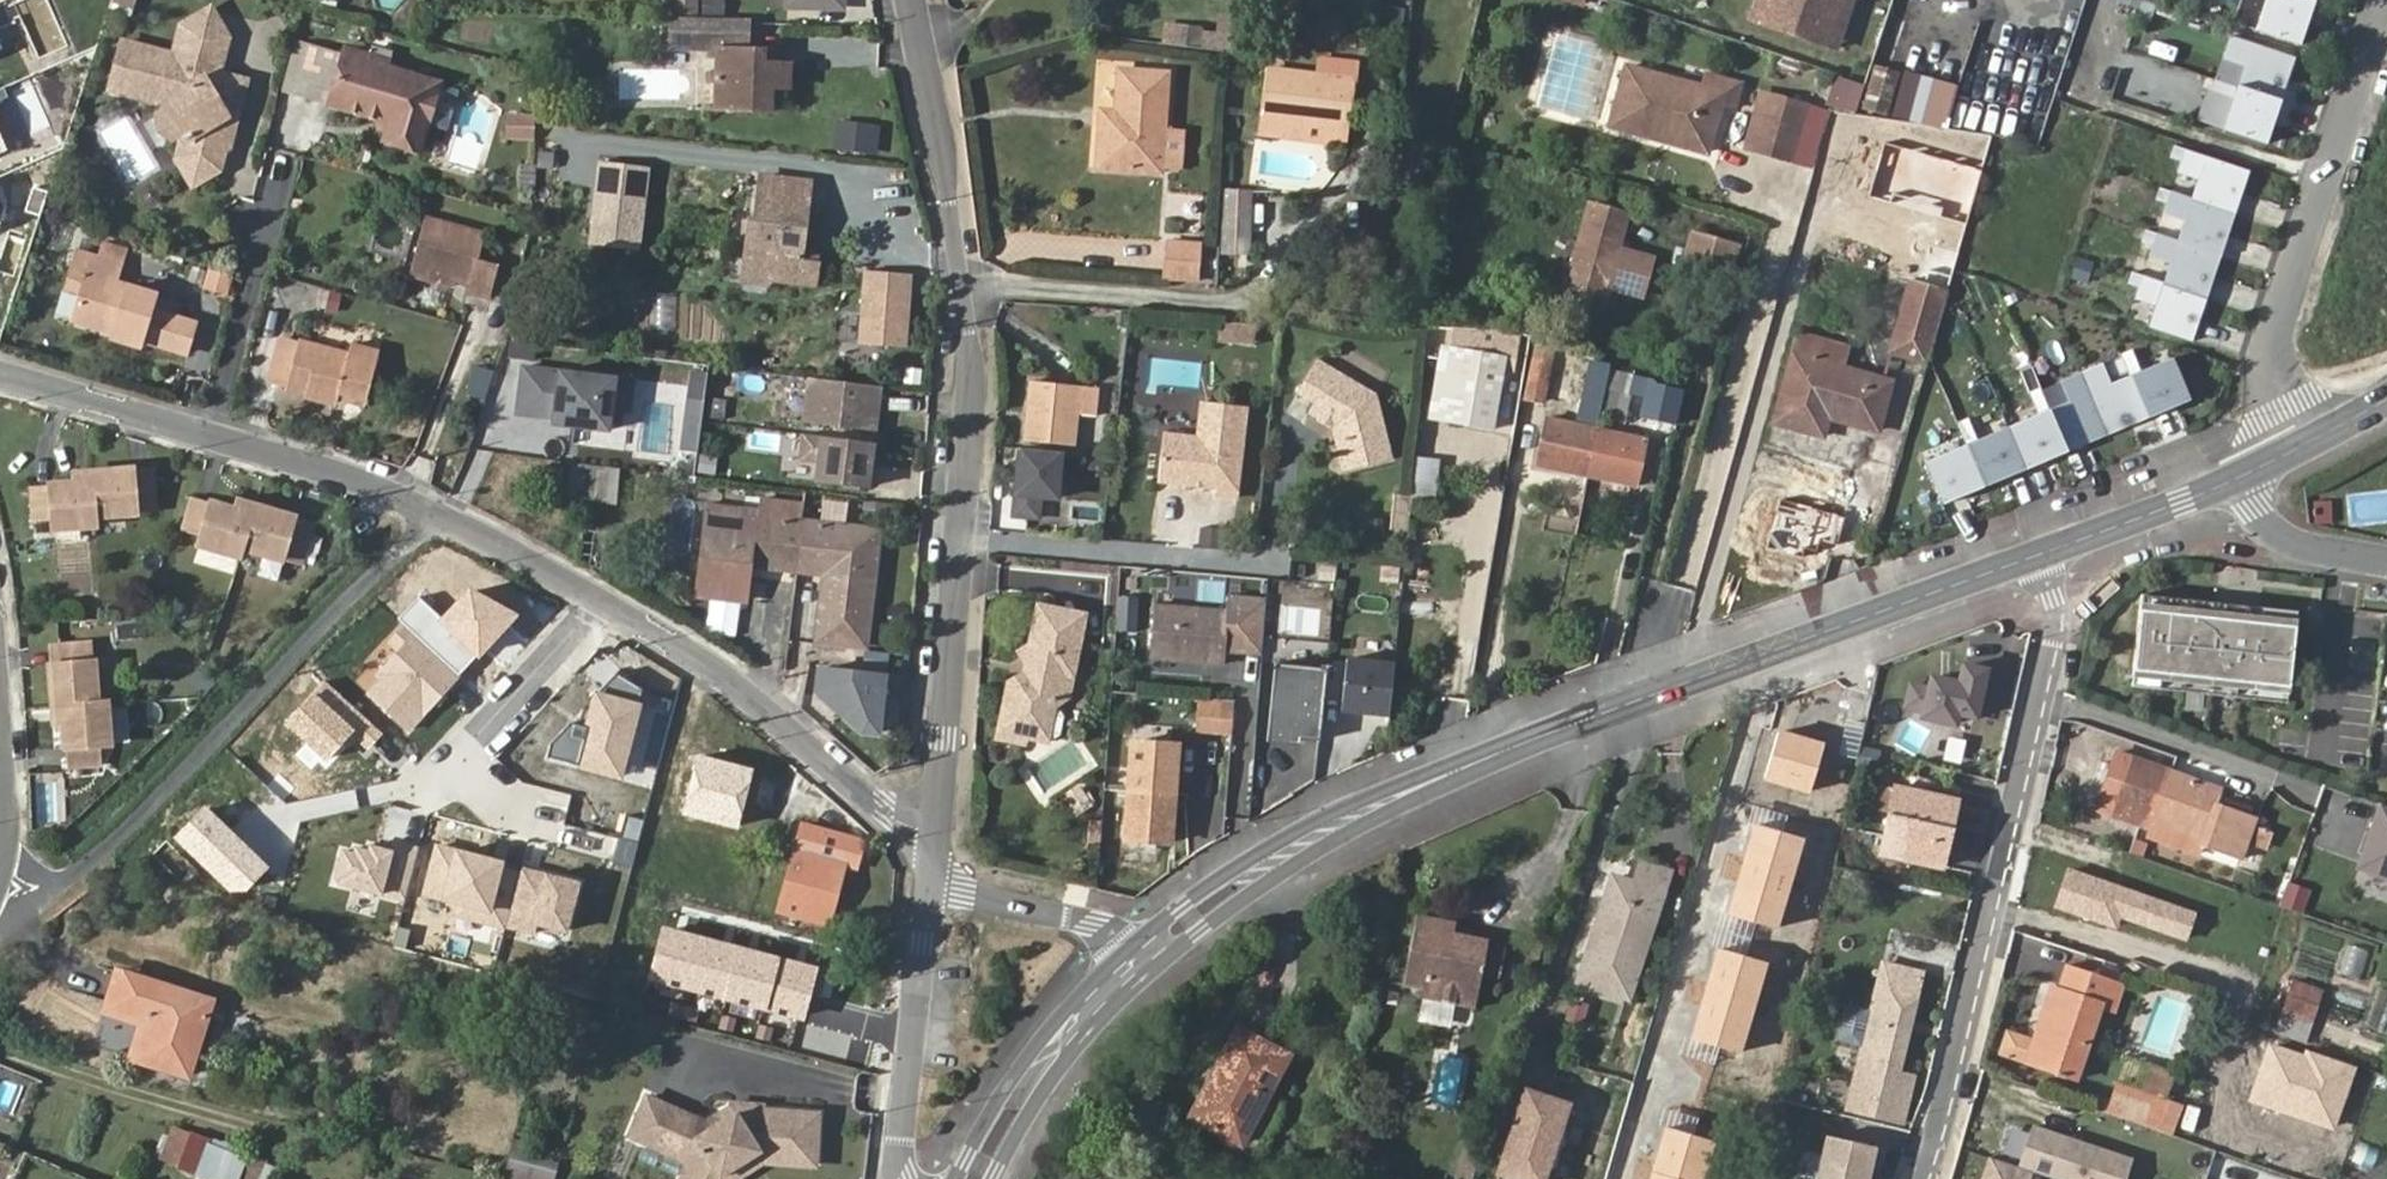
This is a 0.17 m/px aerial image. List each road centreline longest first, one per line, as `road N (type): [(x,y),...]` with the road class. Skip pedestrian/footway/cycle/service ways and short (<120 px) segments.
road 1 (tertiary): [(1148,950),(1262,869),(1452,774),(2035,556)]
road 2 (residential): [(912,0),(975,395),(934,867)]
road 3 (residential): [(2035,556),(2053,600),(2053,647),(1927,1178)]
road 4 (residential): [(0,926),(433,509)]
road 5 (residential): [(2298,451),(2270,398),(2270,343),(2386,1)]
road 6 (residential): [(433,509),(0,372)]
road 7 (residential): [(934,867),(895,813),(750,694),(603,596)]
road 8 (residential): [(934,867),(901,1157),(906,1178)]
road 9 (tertiary): [(974,1178),(1052,1050),(1148,950)]
road 10 (residential): [(603,596),(425,790)]
road 11 (residential): [(1148,950),(1112,929),(965,892),(934,867)]
road 12 (tertiary): [(2035,556),(2239,478)]
road 13 (residential): [(603,596),(433,509)]
road 14 (residential): [(2386,564),(2291,542),(2239,478)]

